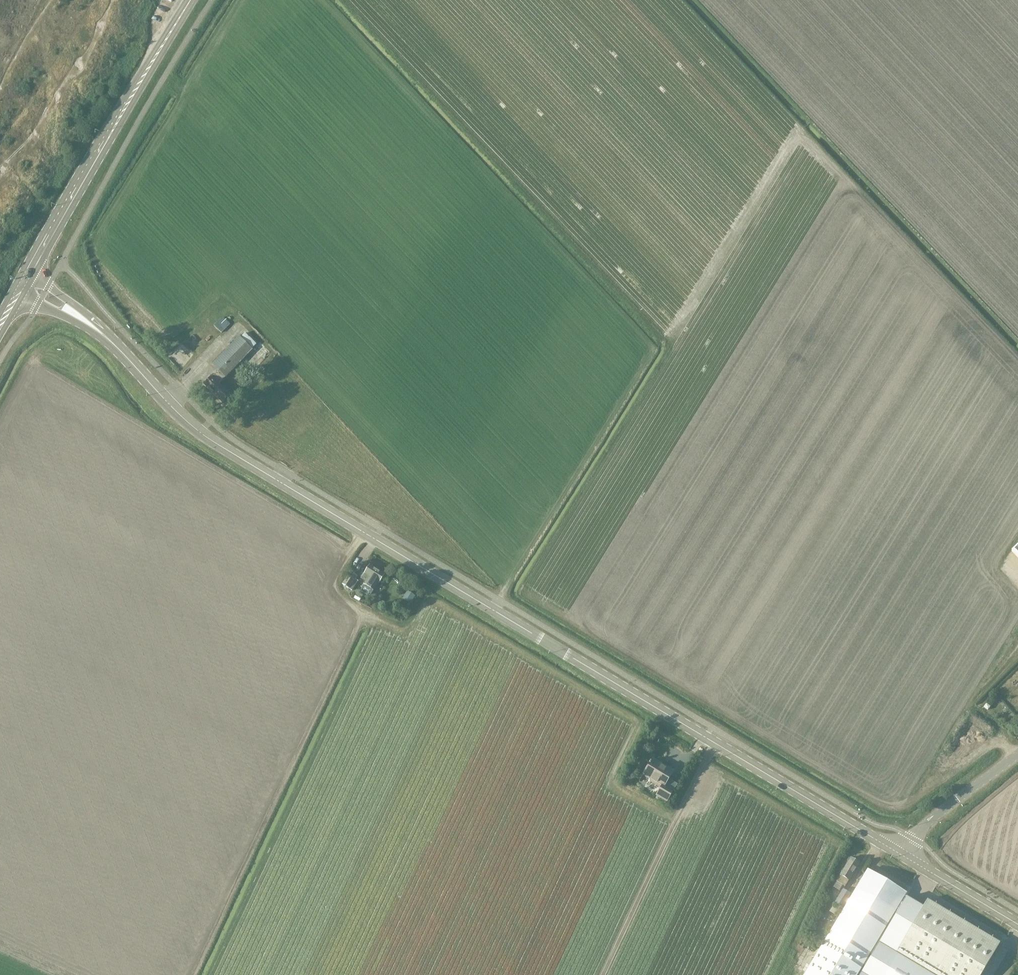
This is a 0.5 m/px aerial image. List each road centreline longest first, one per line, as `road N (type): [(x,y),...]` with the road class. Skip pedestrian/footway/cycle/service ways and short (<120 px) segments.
road 1 (secondary): [(902,855),(213,442),(95,324),(20,284)]
road 2 (track): [(362,534),(331,581),(358,623),(193,974)]
road 3 (secondary): [(20,284),(191,0)]
road 4 (unclassified): [(902,855),(930,821),(1017,753)]
road 5 (secondary): [(1017,925),(902,855)]

